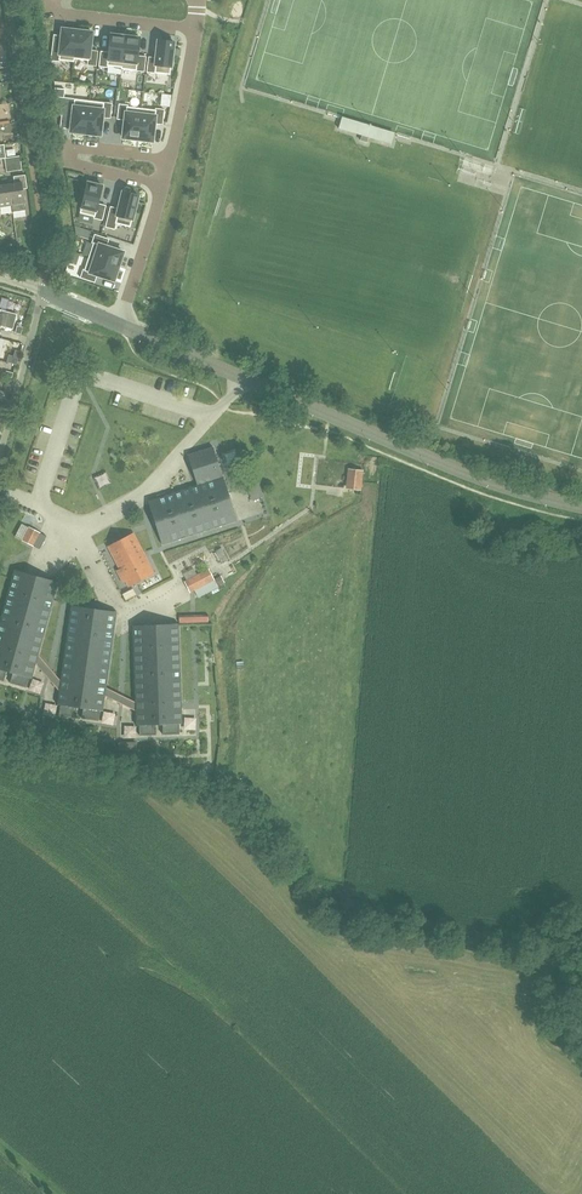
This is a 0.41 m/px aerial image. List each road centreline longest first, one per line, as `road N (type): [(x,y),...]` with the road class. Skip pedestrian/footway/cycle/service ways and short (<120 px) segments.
road 1 (residential): [(581,502),(478,475),(117,323)]
road 2 (residential): [(170,159),(70,147),(71,160),(162,186)]
road 3 (residential): [(51,0),(56,11),(196,30)]
road 4 (residential): [(162,186),(117,323)]
road 5 (residential): [(196,30),(170,159)]

